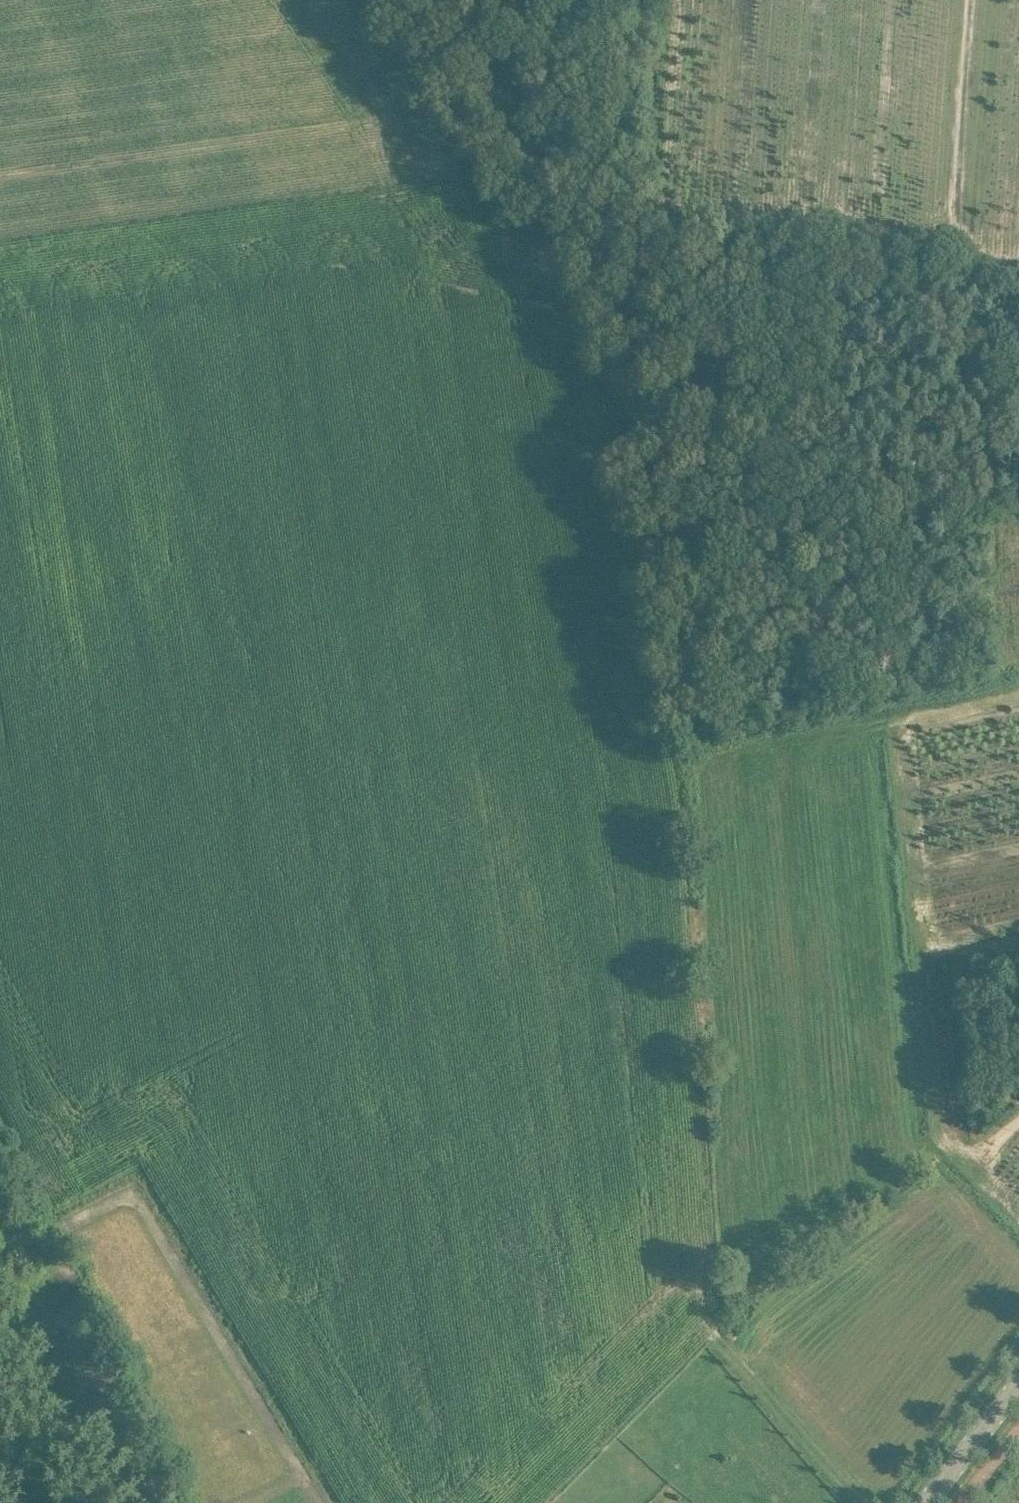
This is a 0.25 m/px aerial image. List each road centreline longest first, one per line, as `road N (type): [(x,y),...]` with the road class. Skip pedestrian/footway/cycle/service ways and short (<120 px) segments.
road 1 (tertiary): [(925,1502),(1018,1383)]

